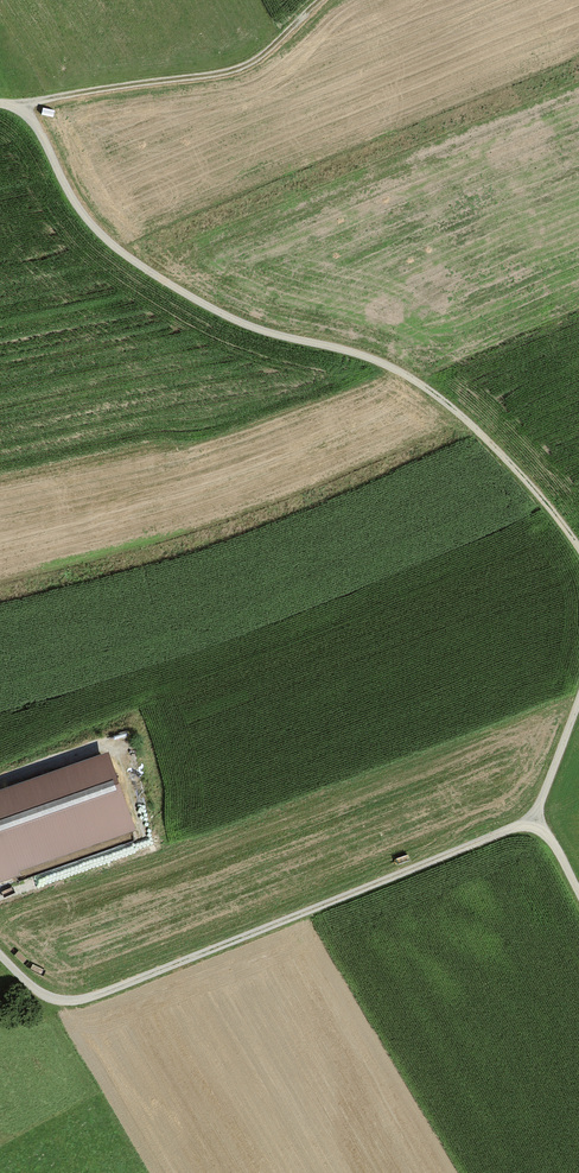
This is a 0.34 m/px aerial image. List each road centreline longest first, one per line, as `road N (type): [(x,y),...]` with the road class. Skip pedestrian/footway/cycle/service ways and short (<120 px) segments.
road 1 (track): [(0,105),(33,124),(79,210),(116,249),(237,321),(380,363),(423,386),(484,437),(578,551)]
road 2 (track): [(578,890),(545,831),(518,823),(93,995),(49,997),(0,955)]
road 3 (track): [(8,105),(226,67),(263,52),(314,0)]
road 4 (track): [(578,690),(531,824)]

